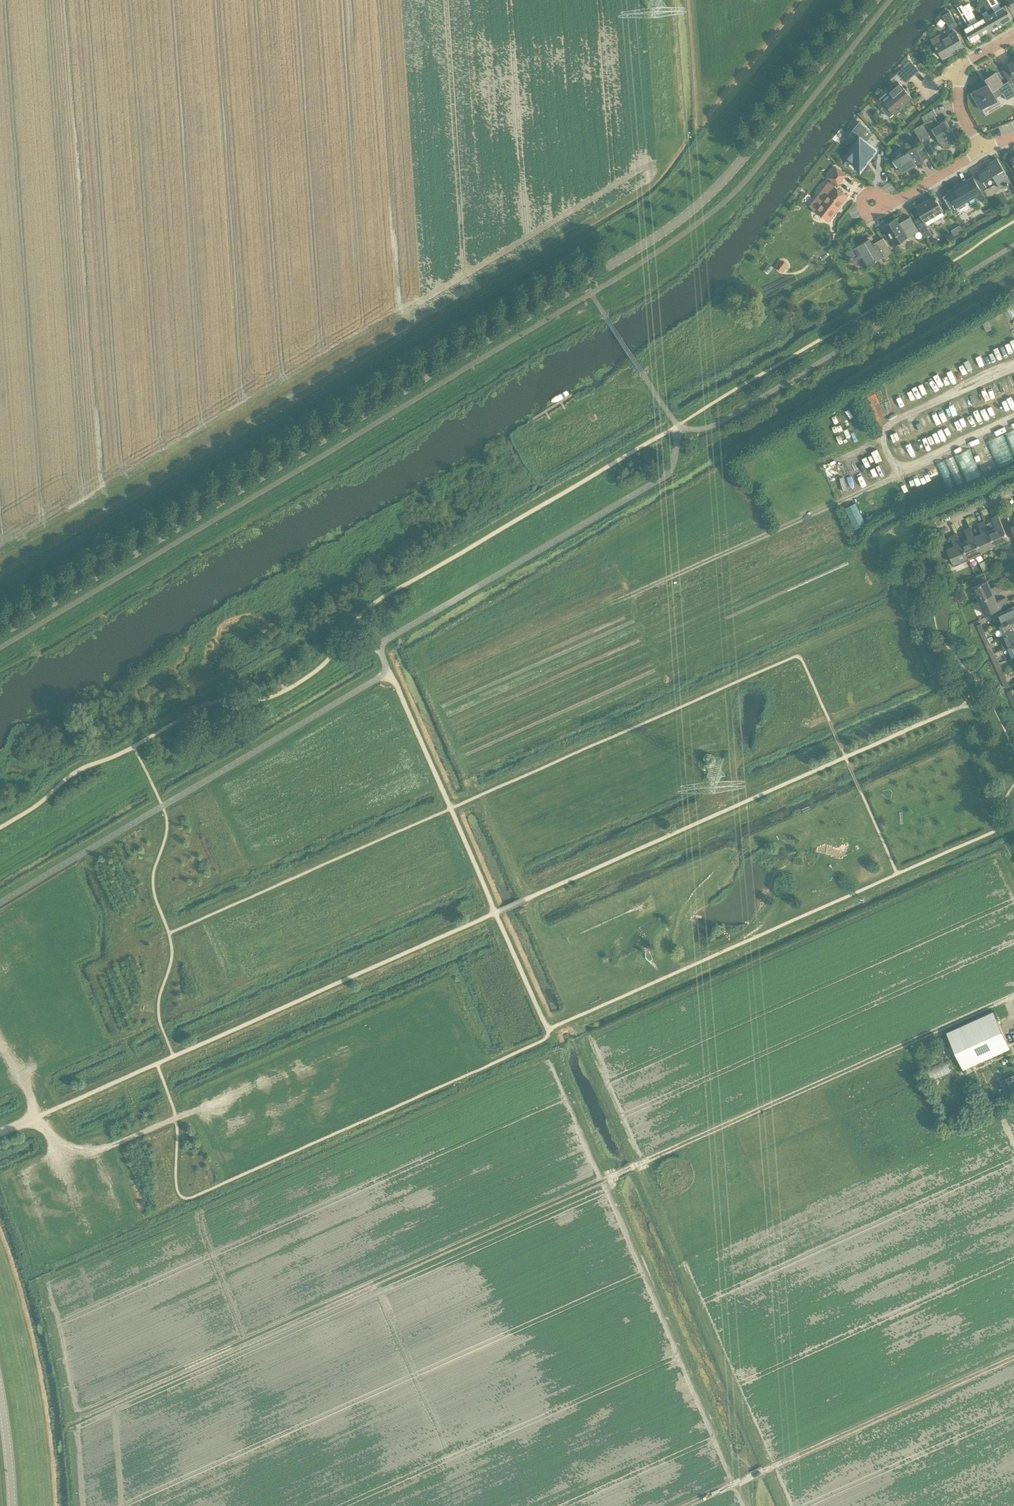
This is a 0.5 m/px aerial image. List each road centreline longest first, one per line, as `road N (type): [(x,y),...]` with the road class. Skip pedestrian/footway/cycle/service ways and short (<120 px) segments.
road 1 (unclassified): [(0,638),(691,211),(874,0)]
road 2 (track): [(81,1414),(1013,997)]
road 3 (track): [(689,1505),(1013,1357)]
road 4 (track): [(616,601),(899,474)]
road 5 (track): [(28,1120),(87,1149),(229,1093)]
road 6 (residential): [(983,149),(960,109),(958,75),(1013,36)]
road 7 (residential): [(872,203),(892,204),(983,149)]

